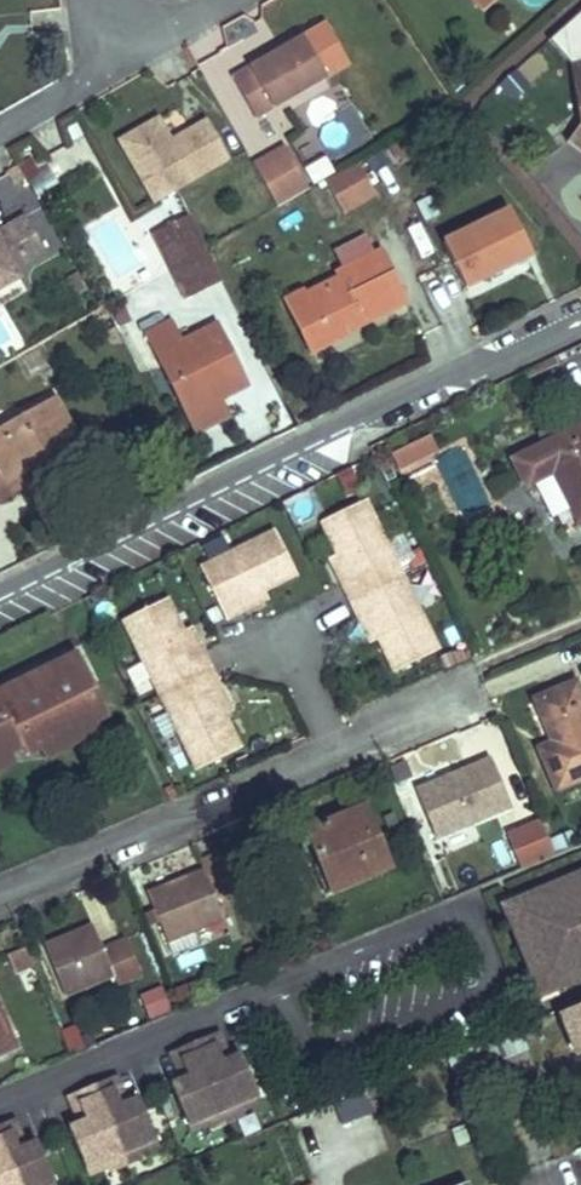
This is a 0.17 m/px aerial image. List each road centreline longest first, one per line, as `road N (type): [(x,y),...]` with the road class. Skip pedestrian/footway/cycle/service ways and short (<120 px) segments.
road 1 (residential): [(580,320),(472,375),(366,406),(0,588)]
road 2 (residential): [(277,991),(309,1062),(495,990),(495,966),(467,913),(294,981)]
road 3 (residential): [(0,892),(445,703)]
road 4 (residential): [(0,1100),(277,991)]
road 5 (residential): [(150,24),(129,61),(0,138)]

